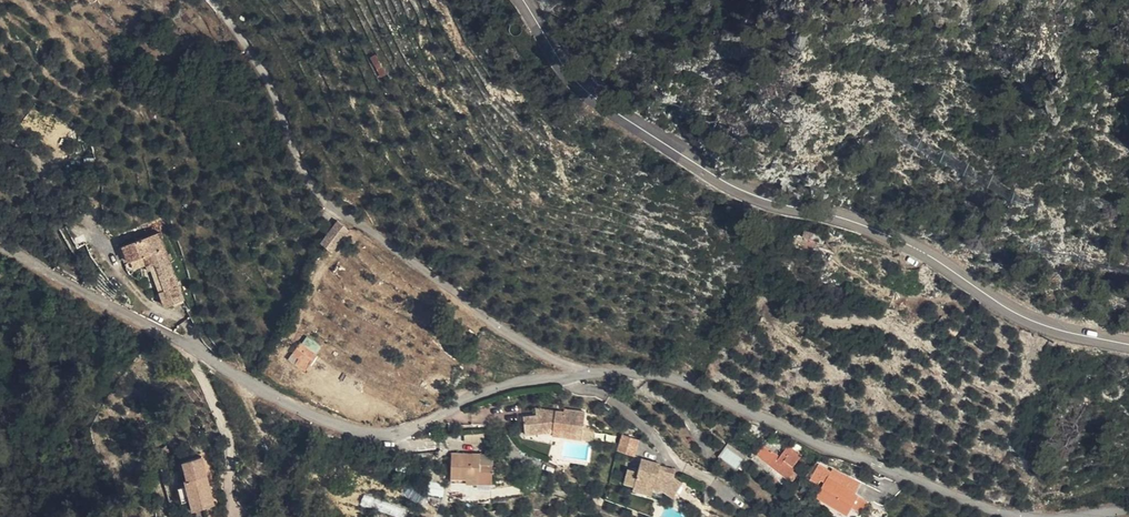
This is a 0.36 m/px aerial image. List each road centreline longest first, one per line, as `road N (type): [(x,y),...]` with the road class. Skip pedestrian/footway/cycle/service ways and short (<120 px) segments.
road 1 (secondary): [(1128,347),(1031,322),(886,237),(723,182),(600,103),(571,77),(521,0)]
road 2 (unclassified): [(585,375),(500,389),(400,436),(376,436),(314,418),(232,378),(0,246)]
road 3 (unclassified): [(210,0),(248,49),(330,201),(525,348),(585,375)]
road 4 (unclassified): [(585,375),(681,382),(825,451),(1012,516)]

